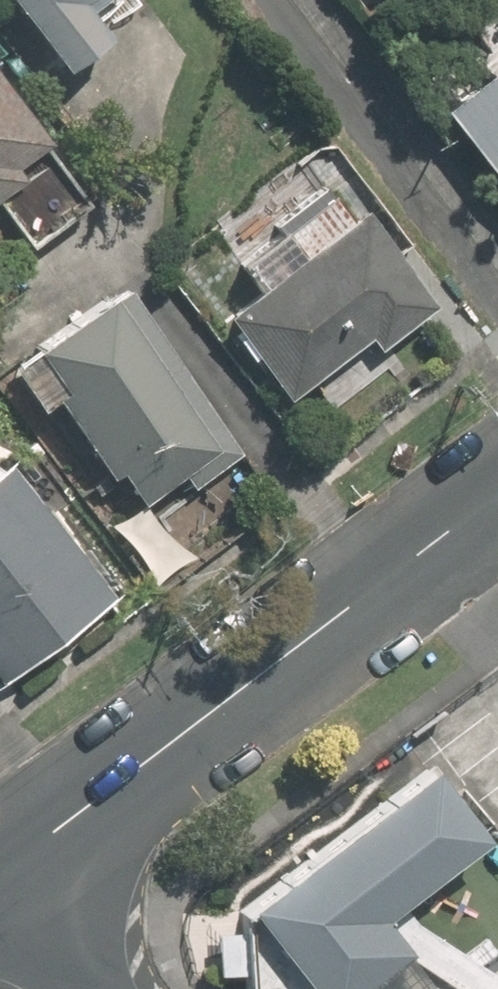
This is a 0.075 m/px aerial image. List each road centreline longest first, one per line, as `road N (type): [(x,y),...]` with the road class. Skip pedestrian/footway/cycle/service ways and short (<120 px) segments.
road 1 (tertiary): [(497,503),(0,878)]

